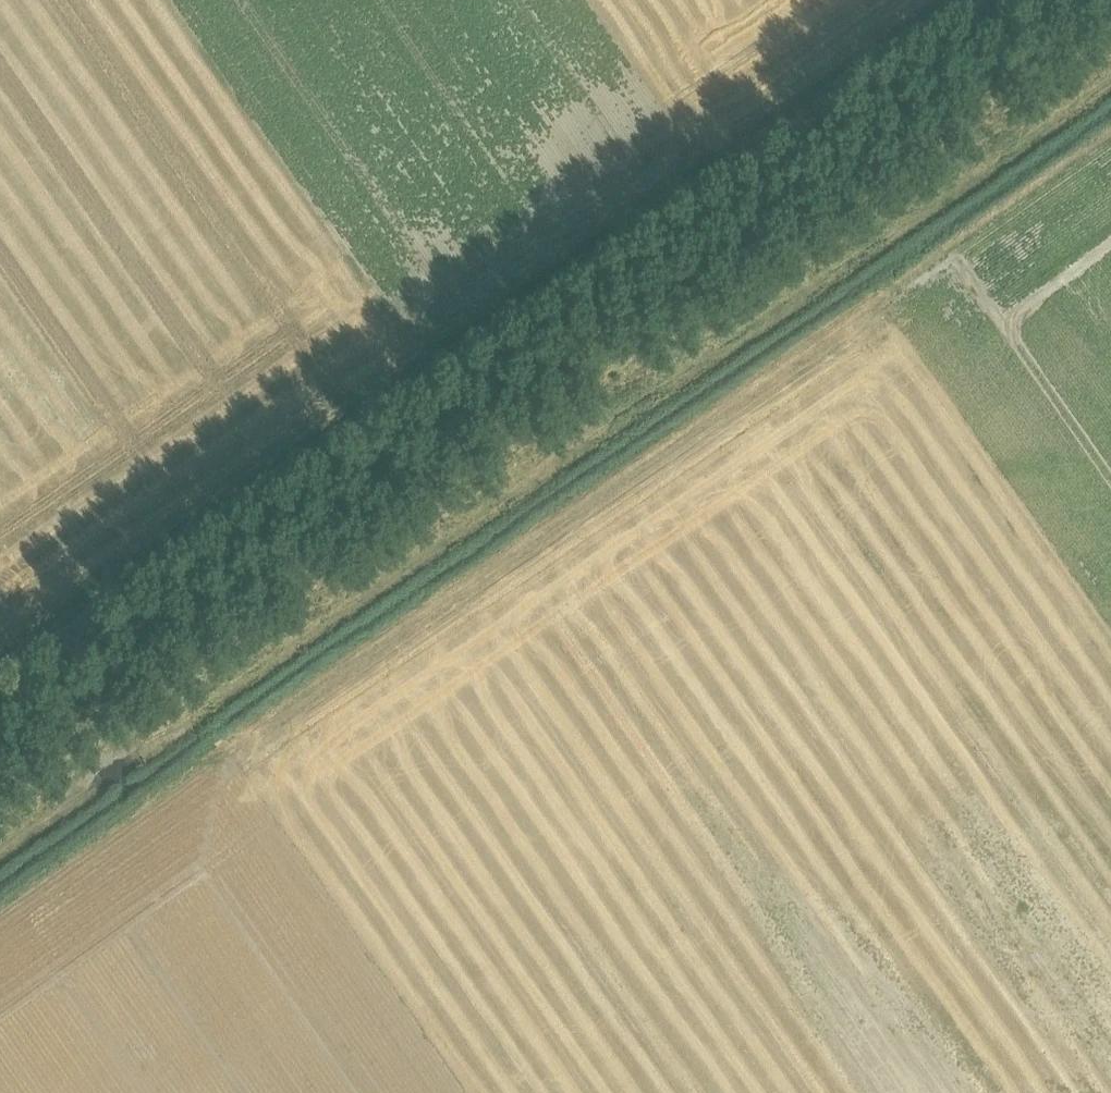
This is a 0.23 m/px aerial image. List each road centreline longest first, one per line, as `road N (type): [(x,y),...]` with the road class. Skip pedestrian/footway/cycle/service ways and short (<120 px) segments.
road 1 (track): [(984,0),(0,682)]

